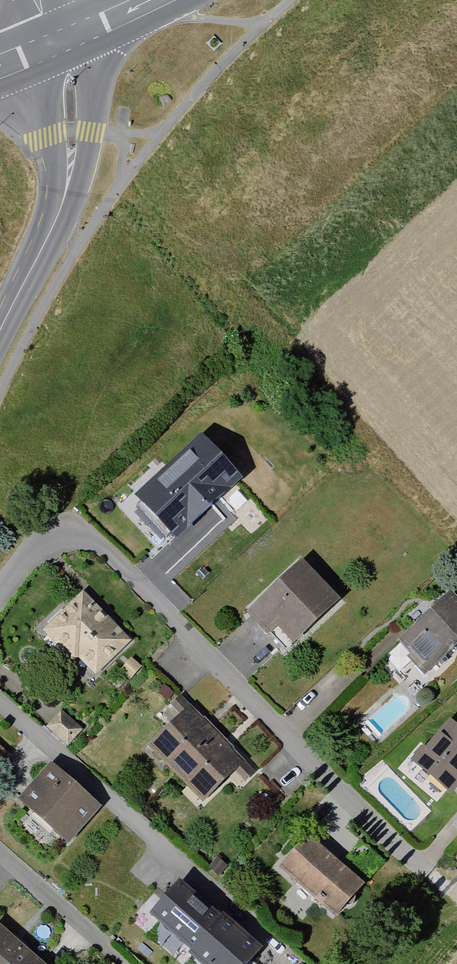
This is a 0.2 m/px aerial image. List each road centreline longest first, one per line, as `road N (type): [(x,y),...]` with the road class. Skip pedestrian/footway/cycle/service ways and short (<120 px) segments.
road 1 (residential): [(0,592),(31,549),(64,533),(96,544),(423,870)]
road 2 (tertiary): [(59,38),(69,74),(72,175),(0,330)]
road 3 (residential): [(0,858),(118,963)]

